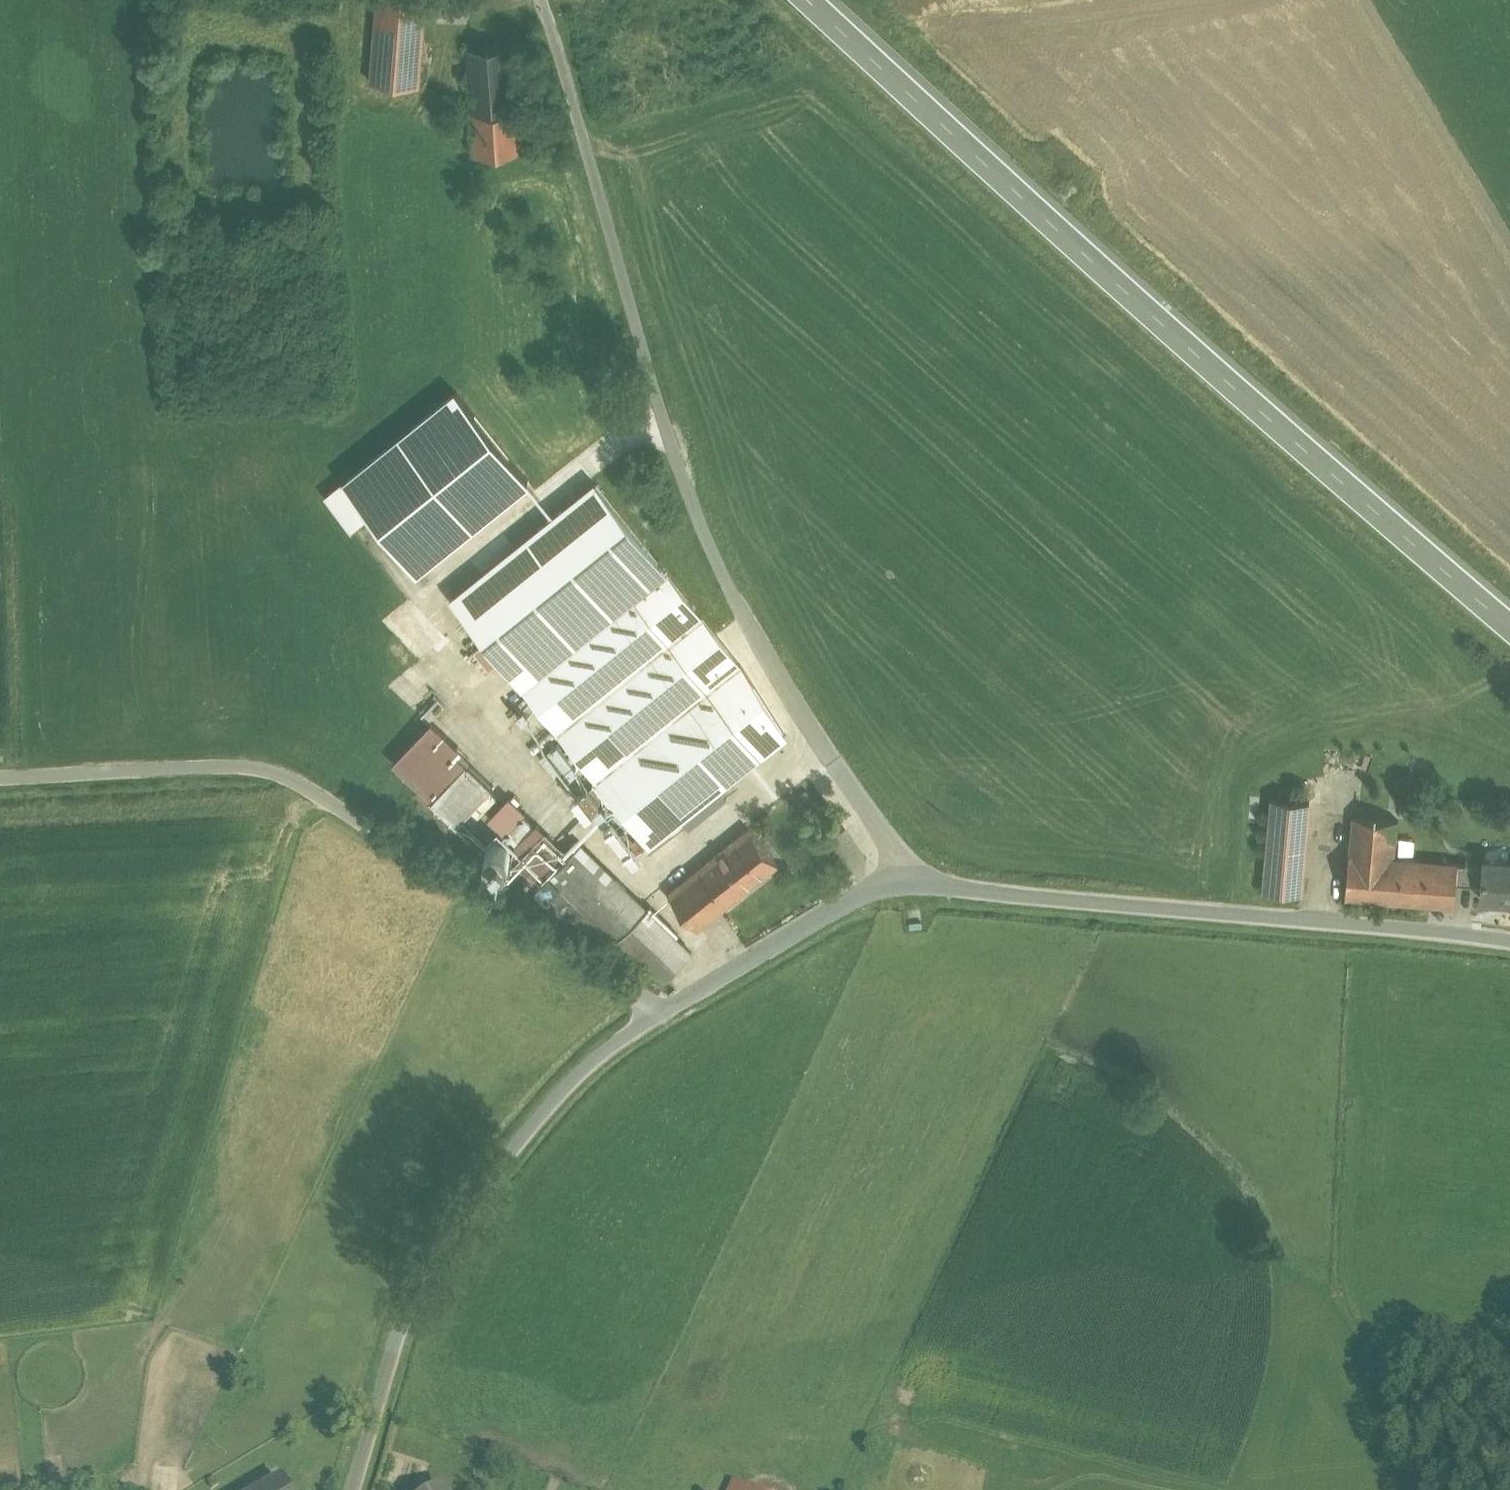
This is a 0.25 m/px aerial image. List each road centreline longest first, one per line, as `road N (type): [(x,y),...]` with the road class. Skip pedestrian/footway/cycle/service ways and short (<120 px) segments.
road 1 (unclassified): [(907,886),(718,566),(684,480),(545,0)]
road 2 (secondary): [(1509,621),(1101,267),(812,0)]
road 3 (unclassified): [(0,784),(208,768),(293,785),(664,1015)]
road 4 (unclassified): [(907,886),(1509,943)]
road 5 (unclassified): [(664,1015),(546,1113),(458,1222),(401,1332),(355,1489)]
road 6 (unclassified): [(664,1015),(845,907),(907,886)]

